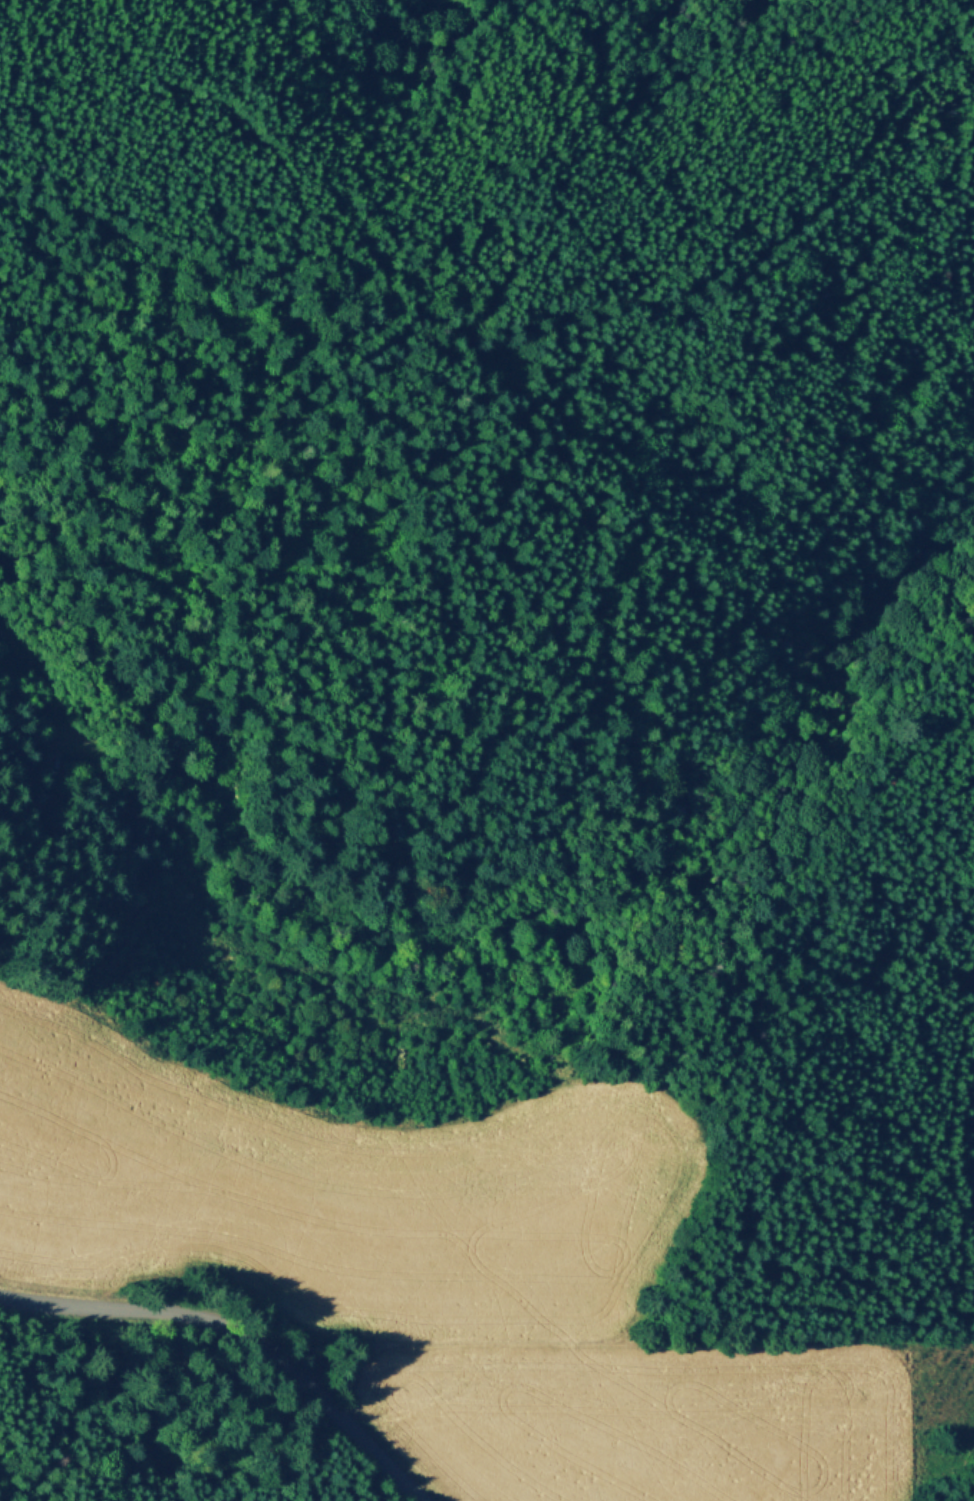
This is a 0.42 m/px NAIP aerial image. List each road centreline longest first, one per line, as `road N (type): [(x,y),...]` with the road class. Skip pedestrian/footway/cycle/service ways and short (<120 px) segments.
road 1 (track): [(973,785),(866,856),(784,942),(696,1125),(710,1155),(695,1211),(660,1266),(642,1321),(618,1343),(323,1346),(207,1288),(182,1291),(163,1312)]
road 2 (track): [(0,383),(214,441),(250,439),(315,386),(428,332),(695,298),(780,242),(835,189),(923,75),(973,54)]
road 3 (track): [(91,746),(162,784),(371,834),(413,819),(460,776),(569,593),(582,567),(584,535),(554,470),(490,430),(461,325)]
road 4 (track): [(629,1066),(541,1057),(415,1003),(265,966),(246,954),(144,823),(0,605)]
road 5 (track): [(973,970),(942,1052),(944,1222),(916,1281),(840,1328),(823,1329),(746,1317),(654,1286)]
road 6 (residential): [(420,1500),(272,1355),(232,1330),(157,1311),(0,1300)]
road 7 (track): [(315,386),(298,334),(270,300),(0,173)]
road 8 (track): [(481,643),(461,608),(458,583),(471,505),(493,462),(490,430)]
road 9 (track): [(246,119),(294,177),(295,234),(276,305)]

